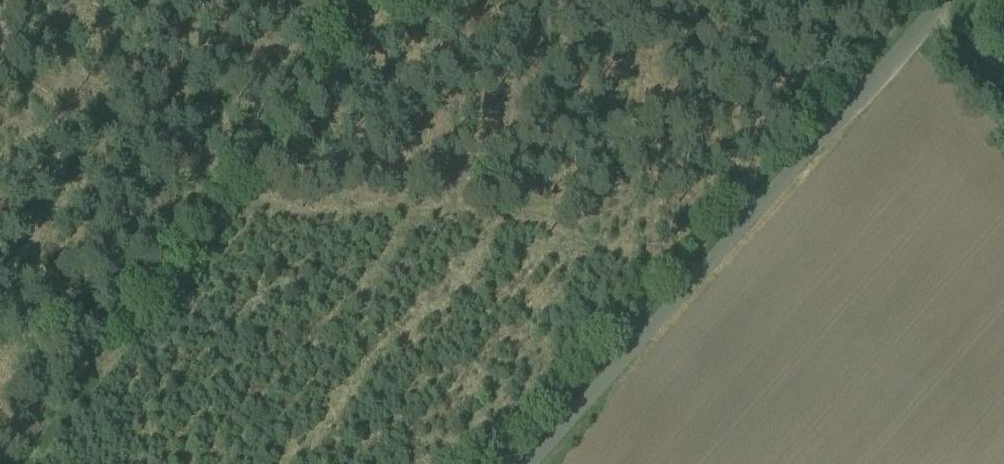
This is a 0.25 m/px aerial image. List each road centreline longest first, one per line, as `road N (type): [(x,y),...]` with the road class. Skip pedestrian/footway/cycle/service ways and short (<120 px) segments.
road 1 (unclassified): [(536,463),(944,0)]

